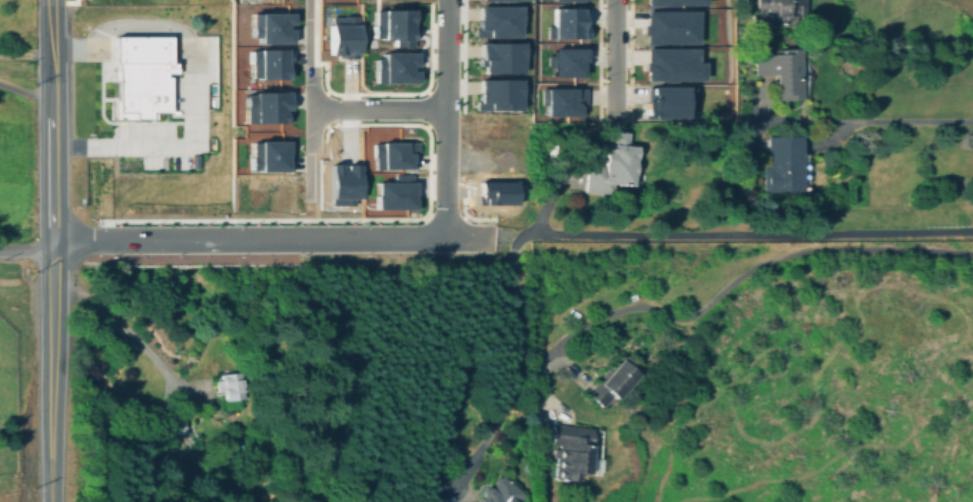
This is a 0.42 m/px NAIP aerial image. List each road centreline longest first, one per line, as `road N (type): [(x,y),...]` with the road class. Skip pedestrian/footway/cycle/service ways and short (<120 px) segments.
road 1 (residential): [(972,229),(523,234)]
road 2 (residential): [(53,244),(491,236)]
road 3 (secondary): [(52,0),(53,244)]
road 4 (residential): [(445,235),(445,0)]
road 5 (secondary): [(53,287),(51,501)]
road 6 (residential): [(444,109),(310,109)]

